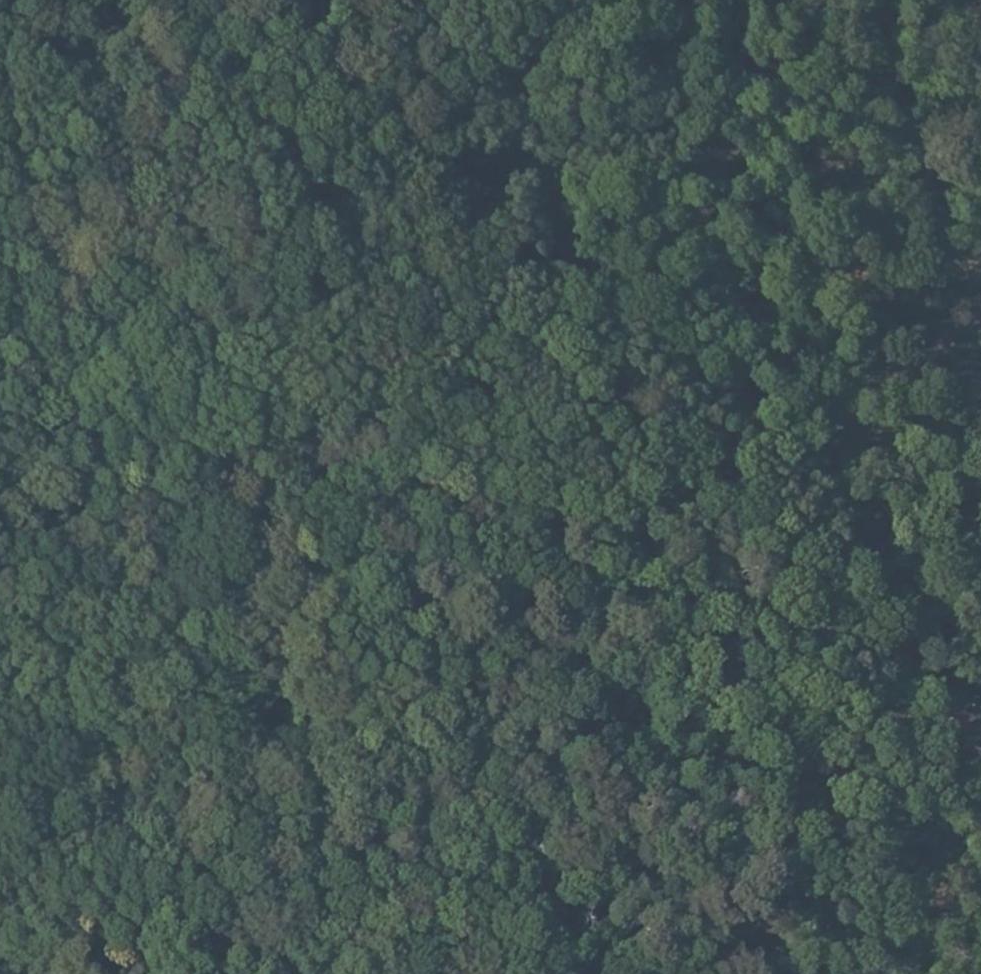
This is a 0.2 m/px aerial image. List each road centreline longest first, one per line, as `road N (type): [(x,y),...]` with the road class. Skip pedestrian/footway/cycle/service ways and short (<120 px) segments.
road 1 (track): [(743,973),(556,531),(358,0)]
road 2 (track): [(103,0),(165,267),(275,565),(383,973)]

